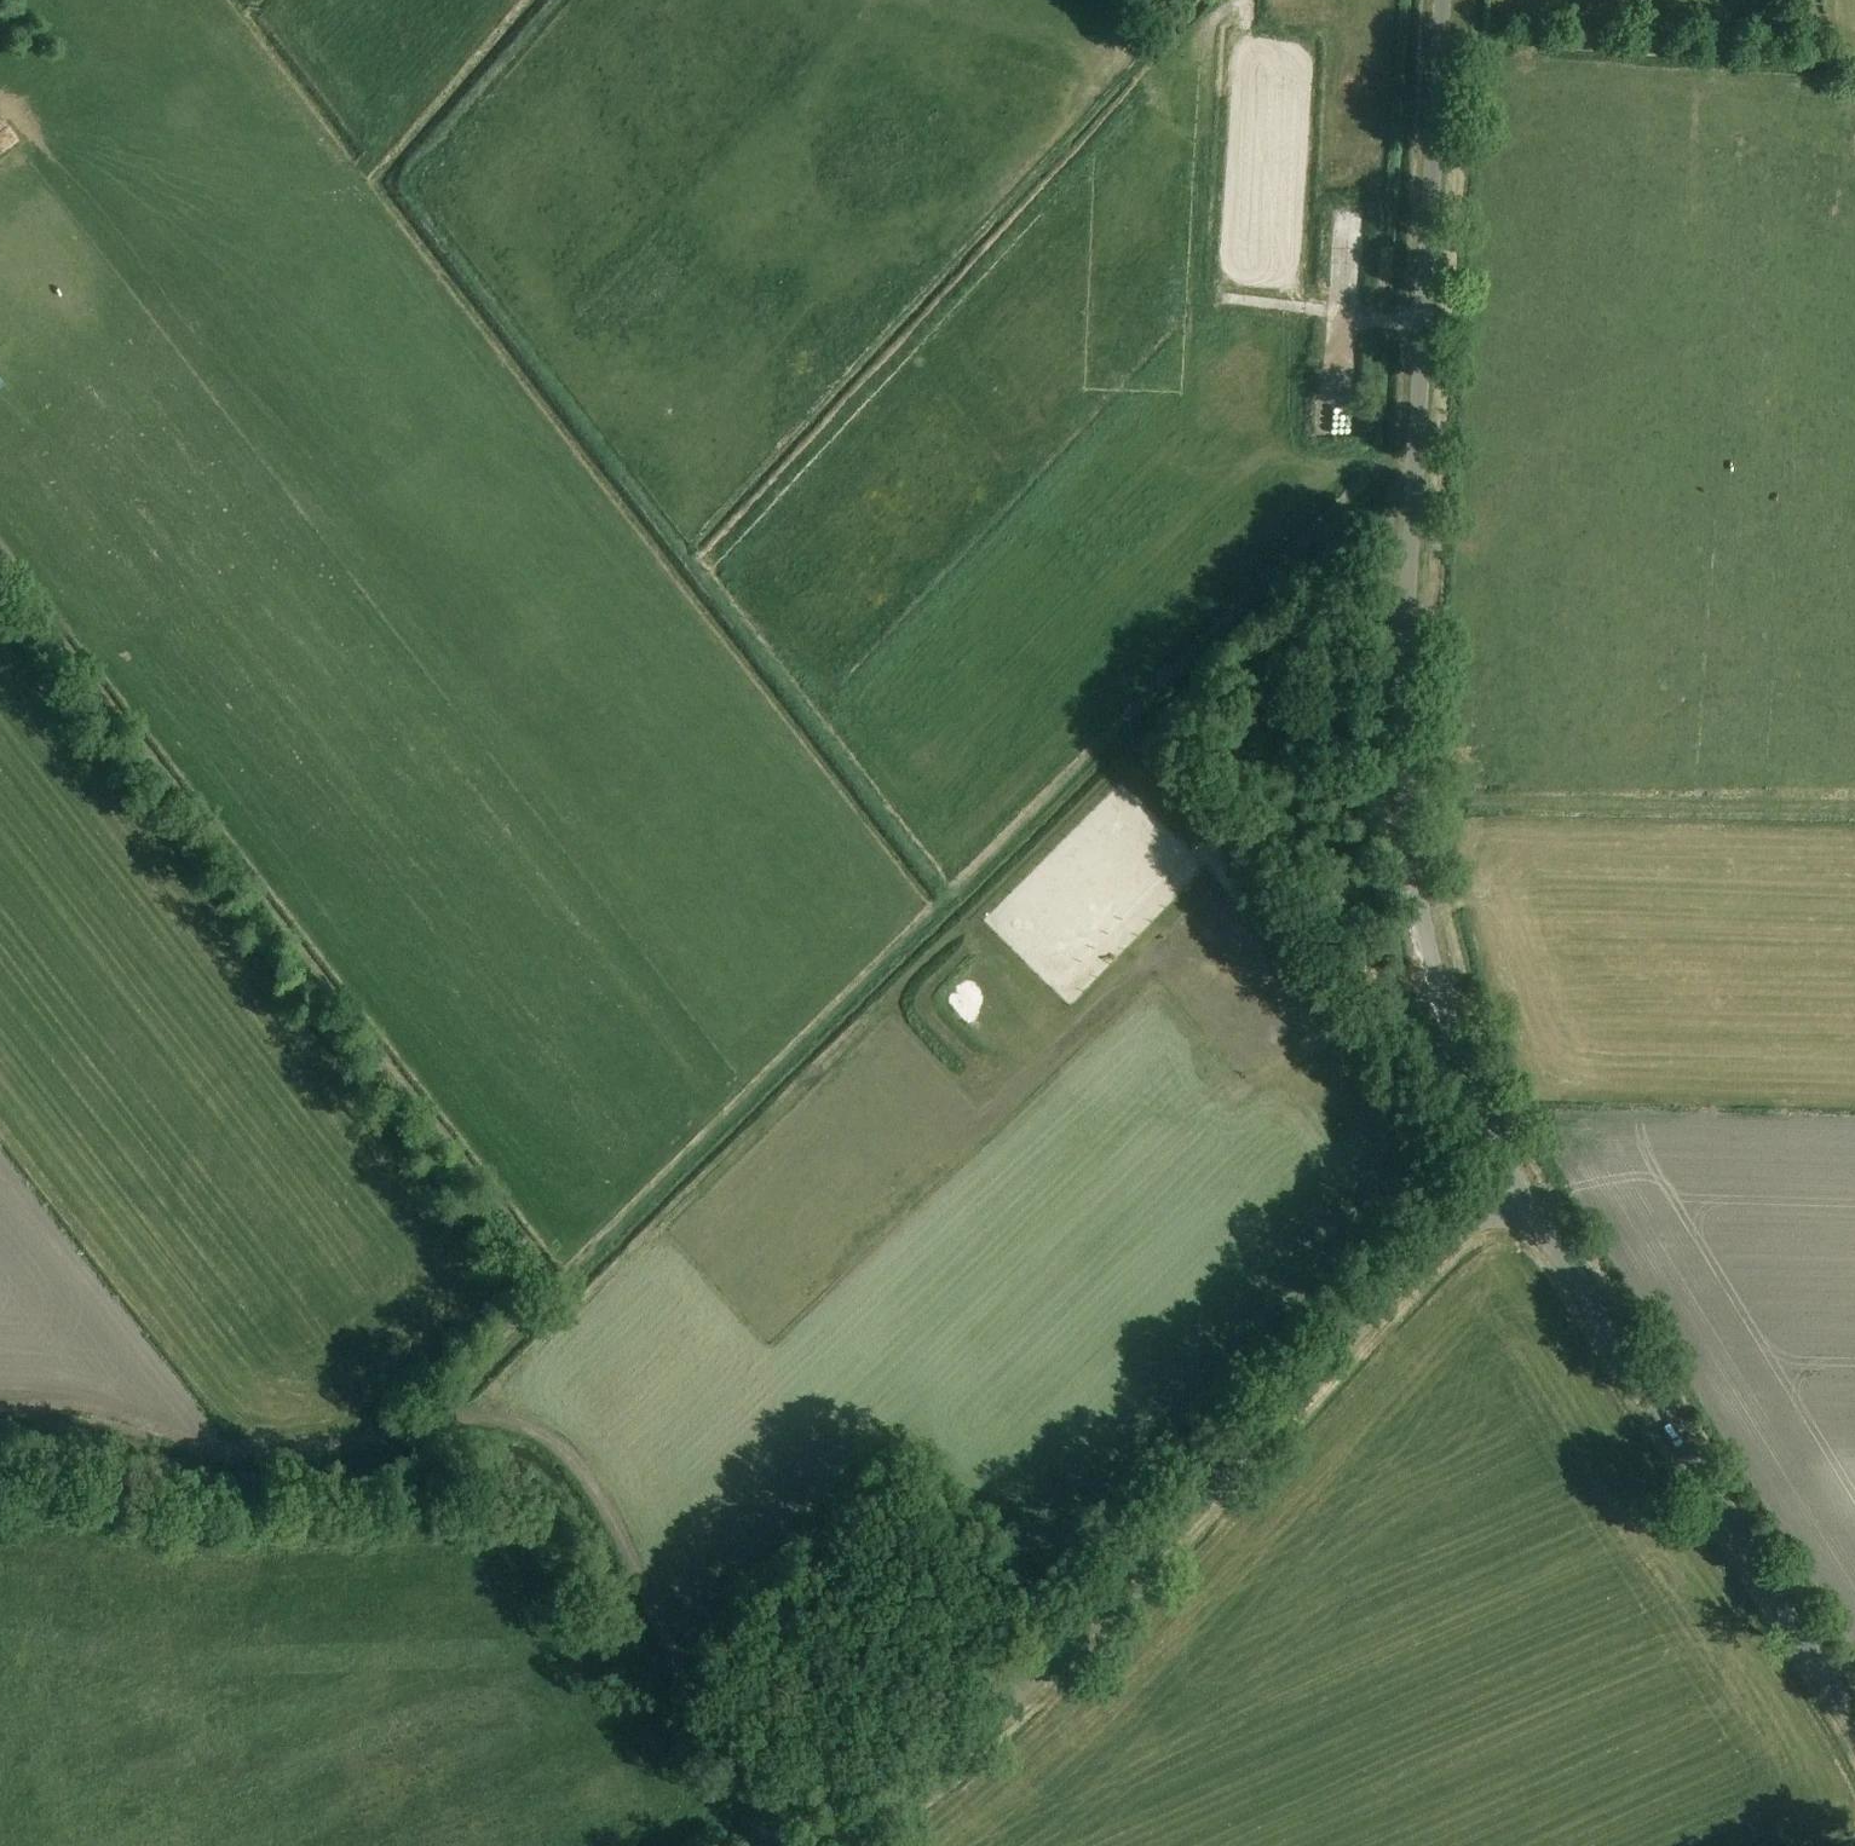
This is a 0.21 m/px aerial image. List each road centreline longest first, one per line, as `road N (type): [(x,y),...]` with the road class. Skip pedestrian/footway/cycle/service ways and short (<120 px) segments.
road 1 (unclassified): [(1518,1192),(1435,977),(1401,770),(1444,0)]
road 2 (unclassified): [(822,1845),(992,1719),(1449,1238),(1518,1192)]
road 3 (unclassified): [(1854,1726),(1518,1192)]

